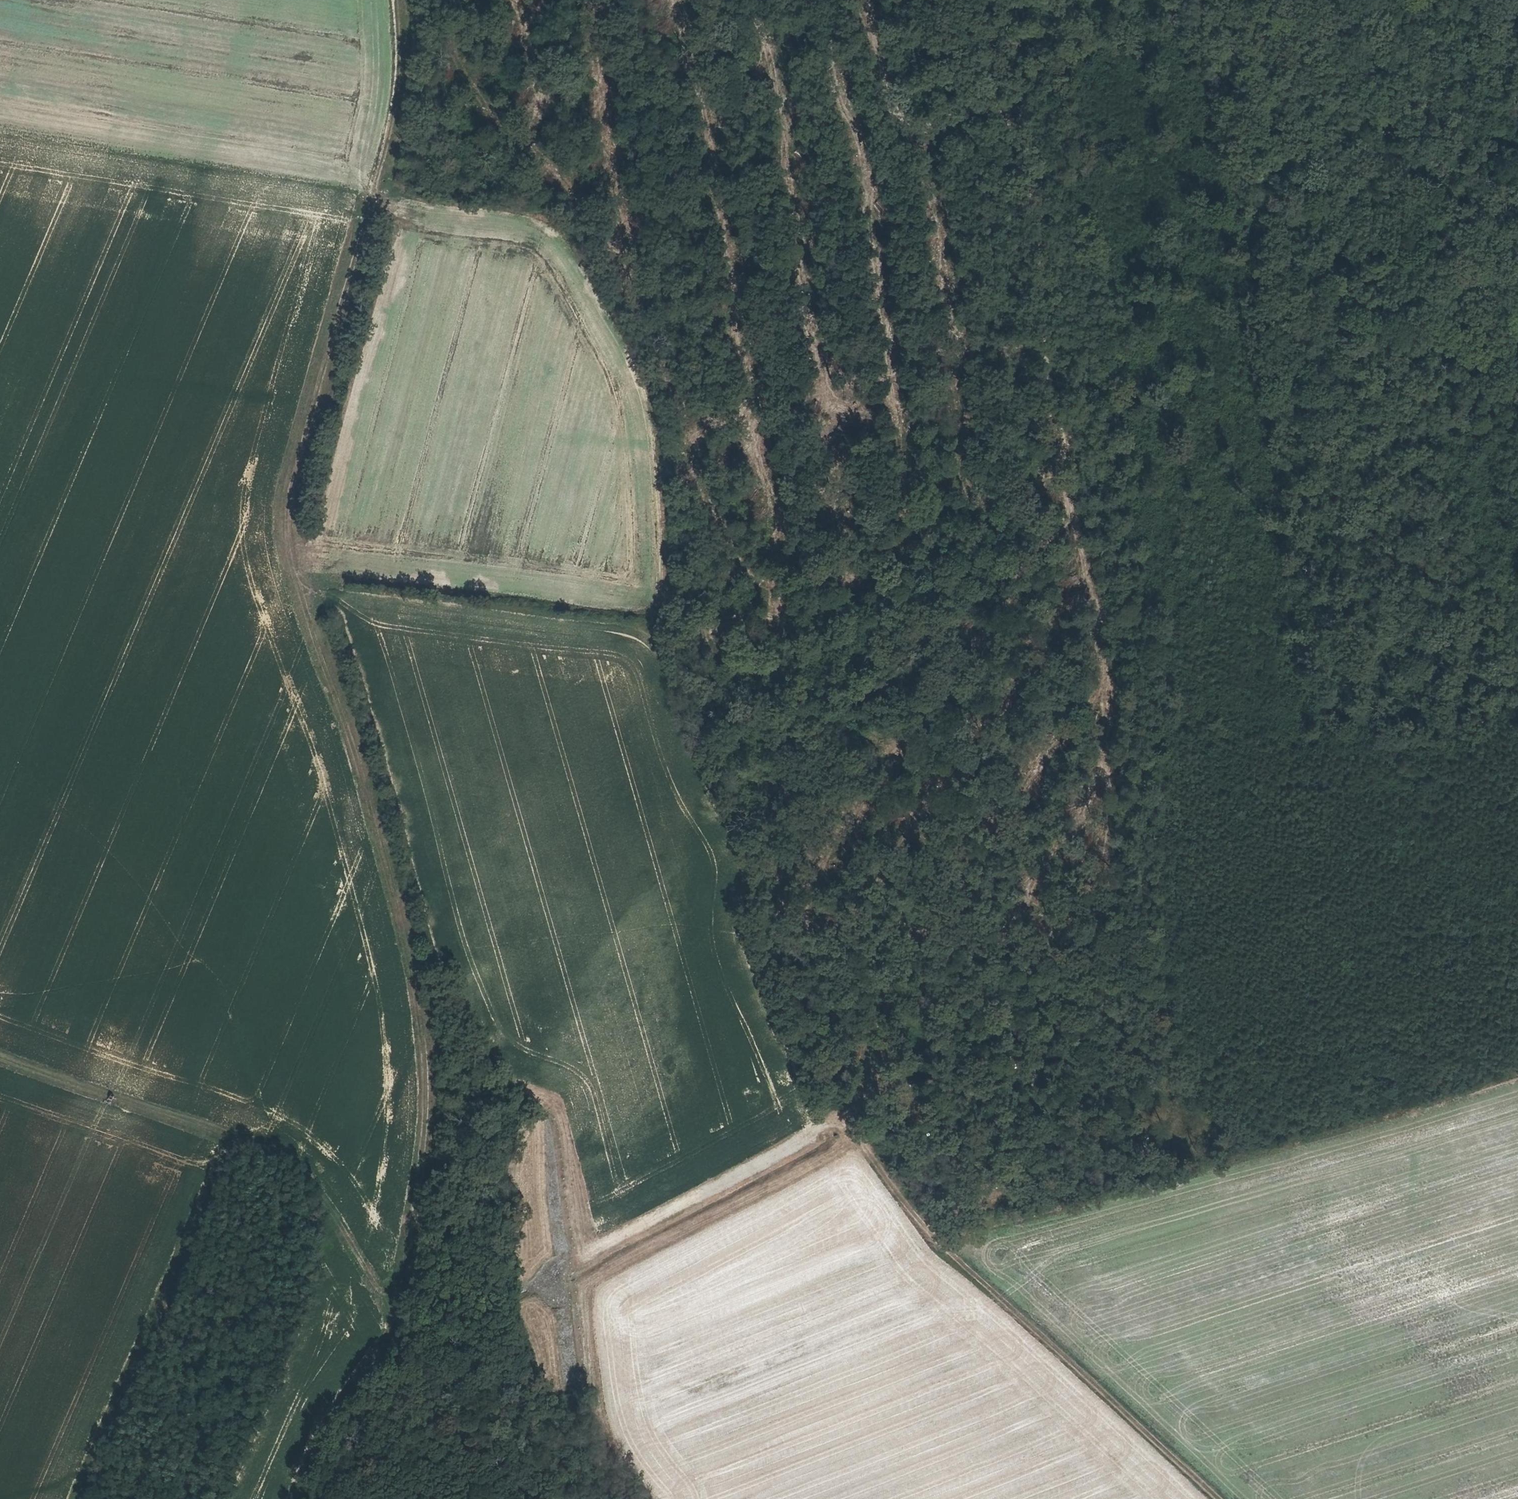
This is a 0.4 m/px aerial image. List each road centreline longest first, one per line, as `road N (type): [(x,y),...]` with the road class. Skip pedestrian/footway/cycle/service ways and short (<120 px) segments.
road 1 (track): [(929,1241),(1211,1498)]
road 2 (track): [(0,1056),(215,1141)]

